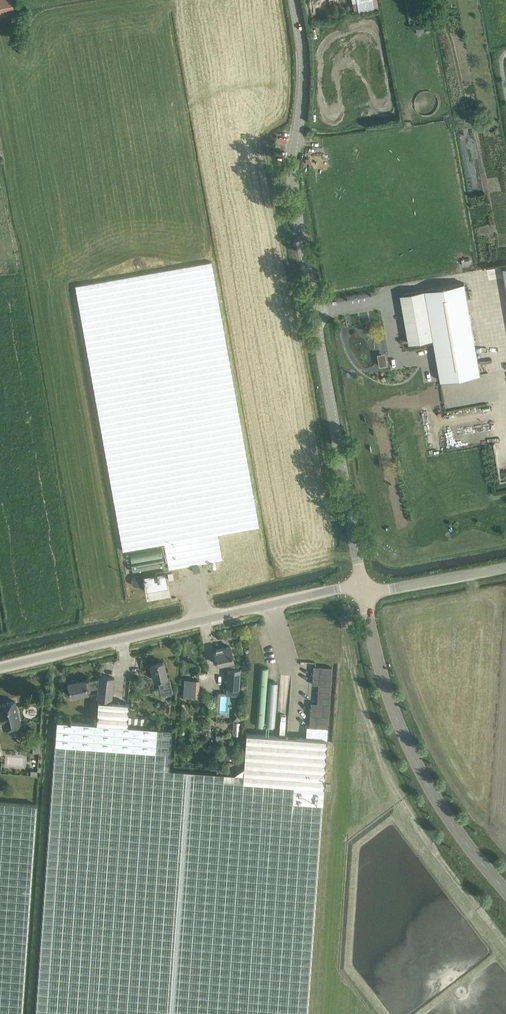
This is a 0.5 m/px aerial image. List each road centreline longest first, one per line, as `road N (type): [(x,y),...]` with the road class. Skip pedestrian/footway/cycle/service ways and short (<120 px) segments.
road 1 (secondary): [(362,584),(294,194),(303,68),(294,0)]
road 2 (unclassified): [(0,668),(362,584)]
road 3 (secondary): [(505,891),(461,837),(406,740),(364,594)]
road 4 (unclassified): [(364,594),(505,568)]

